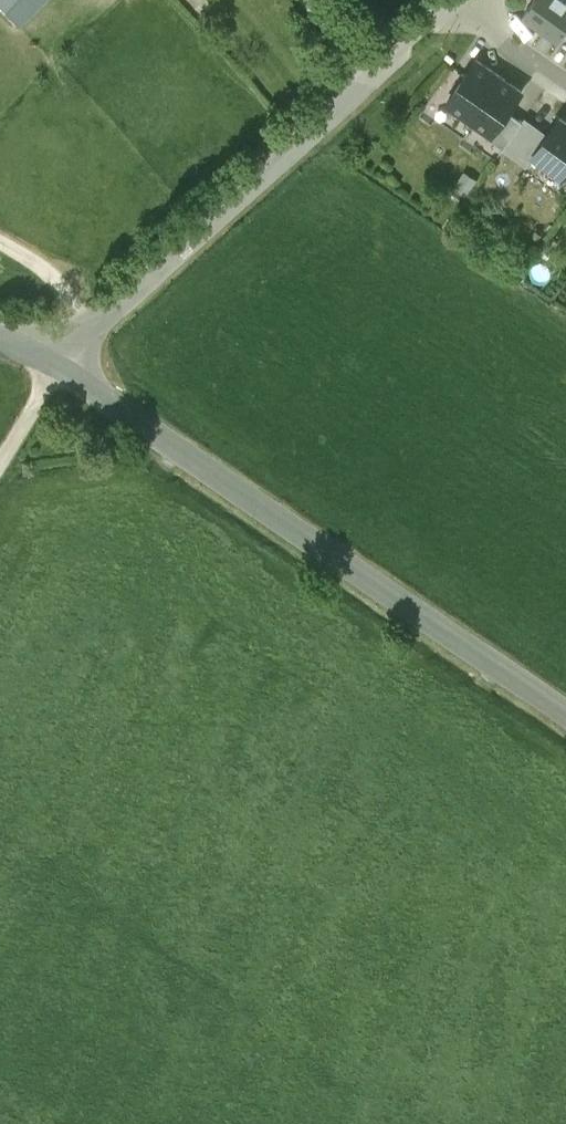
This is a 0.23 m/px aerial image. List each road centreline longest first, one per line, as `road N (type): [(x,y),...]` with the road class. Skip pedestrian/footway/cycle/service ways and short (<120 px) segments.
road 1 (tertiary): [(565,721),(64,368)]
road 2 (residential): [(64,368),(454,6)]
road 3 (residential): [(565,85),(454,6)]
road 4 (track): [(64,368),(0,471)]

